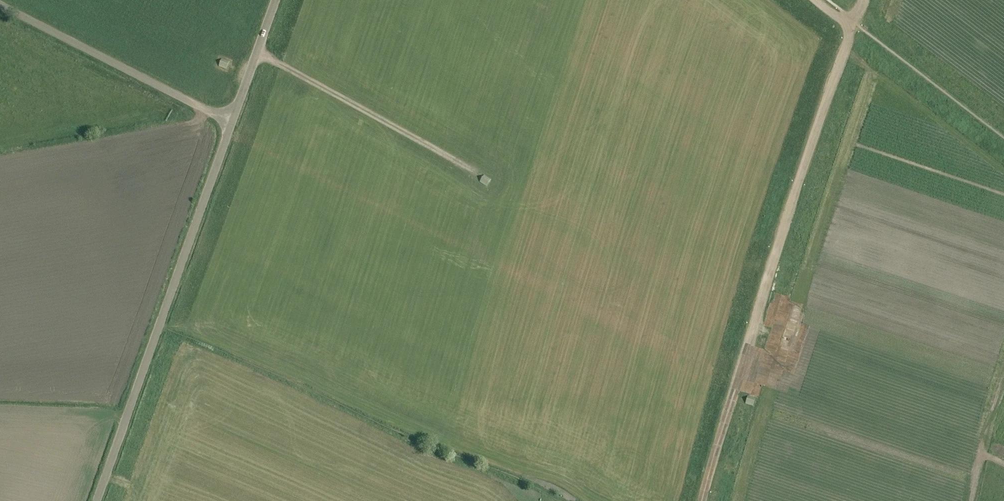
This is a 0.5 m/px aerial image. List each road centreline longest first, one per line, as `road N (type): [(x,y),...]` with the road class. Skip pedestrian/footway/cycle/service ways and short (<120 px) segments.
road 1 (track): [(710,500),(778,250),(854,24)]
road 2 (unclassified): [(97,500),(232,123)]
road 3 (unclassified): [(232,123),(0,5)]
road 4 (track): [(257,52),(478,174)]
road 5 (unclassified): [(232,123),(276,0)]

